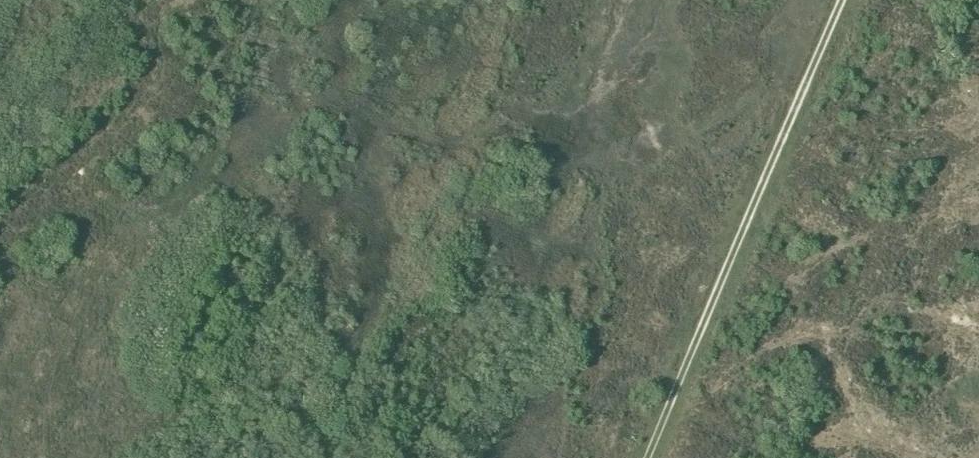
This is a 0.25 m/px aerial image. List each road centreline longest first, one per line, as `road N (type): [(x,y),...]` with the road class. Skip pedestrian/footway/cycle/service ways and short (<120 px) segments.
road 1 (track): [(841,0),(650,457)]

